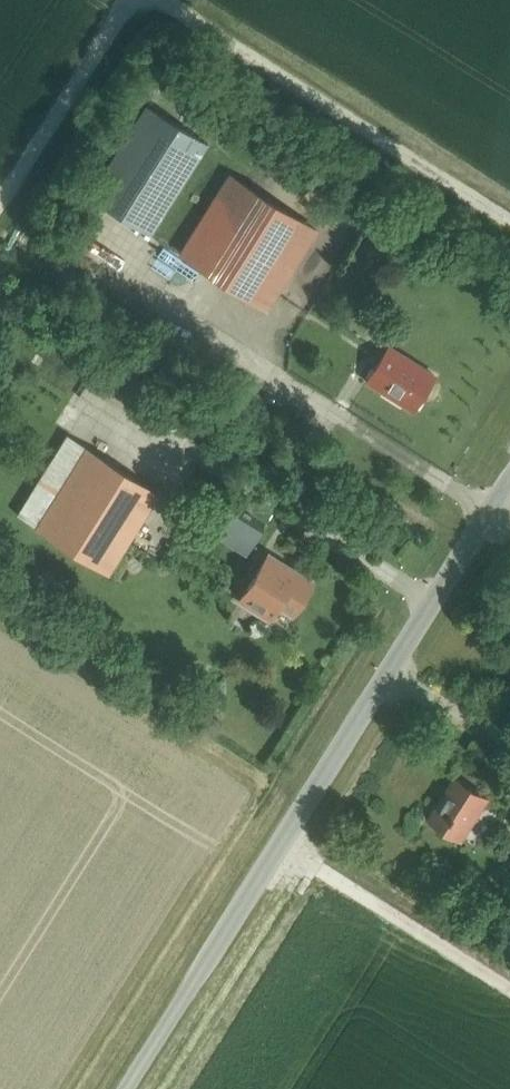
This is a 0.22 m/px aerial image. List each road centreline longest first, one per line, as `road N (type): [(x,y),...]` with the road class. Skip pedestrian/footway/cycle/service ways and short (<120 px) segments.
road 1 (unclassified): [(136,1088),(509,483)]
road 2 (track): [(509,224),(154,0)]
road 3 (track): [(283,847),(509,991)]
road 4 (track): [(144,0),(123,11),(0,204)]

